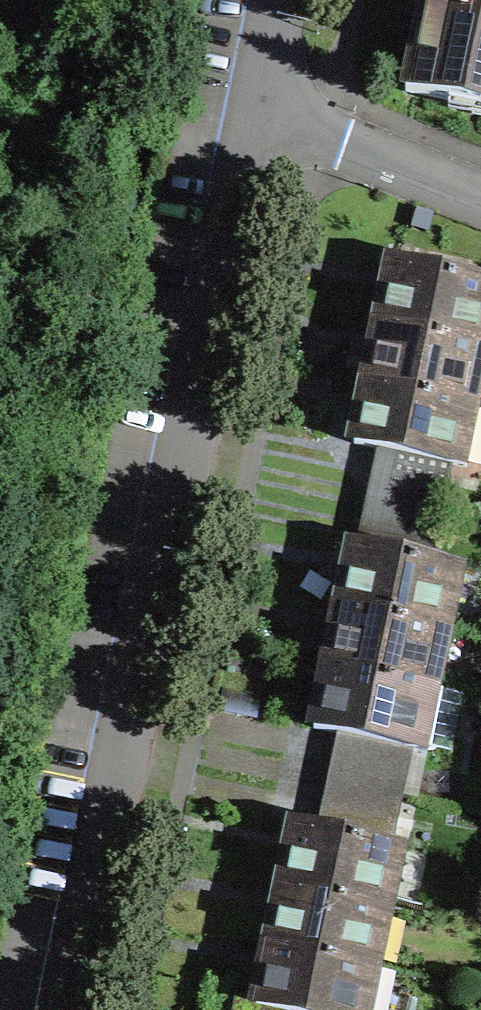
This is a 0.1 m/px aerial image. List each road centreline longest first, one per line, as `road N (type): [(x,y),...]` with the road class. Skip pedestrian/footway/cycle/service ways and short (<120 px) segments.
road 1 (residential): [(238,120),(53,1009)]
road 2 (residential): [(238,120),(480,193)]
road 3 (residential): [(265,0),(238,120)]

